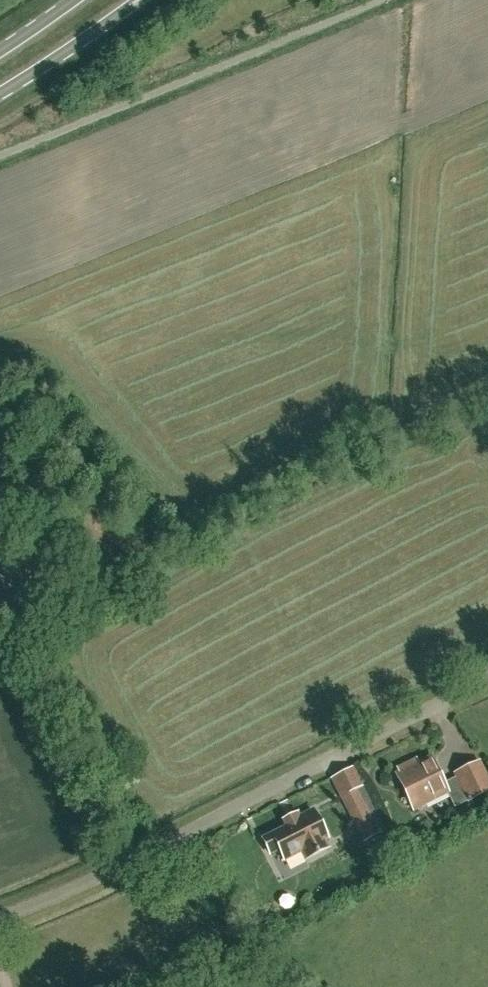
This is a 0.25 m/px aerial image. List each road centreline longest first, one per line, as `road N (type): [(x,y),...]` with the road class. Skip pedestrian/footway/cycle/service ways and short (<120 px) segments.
road 1 (unclassified): [(0,911),(135,857),(487,677)]
road 2 (primary): [(0,96),(142,0)]

